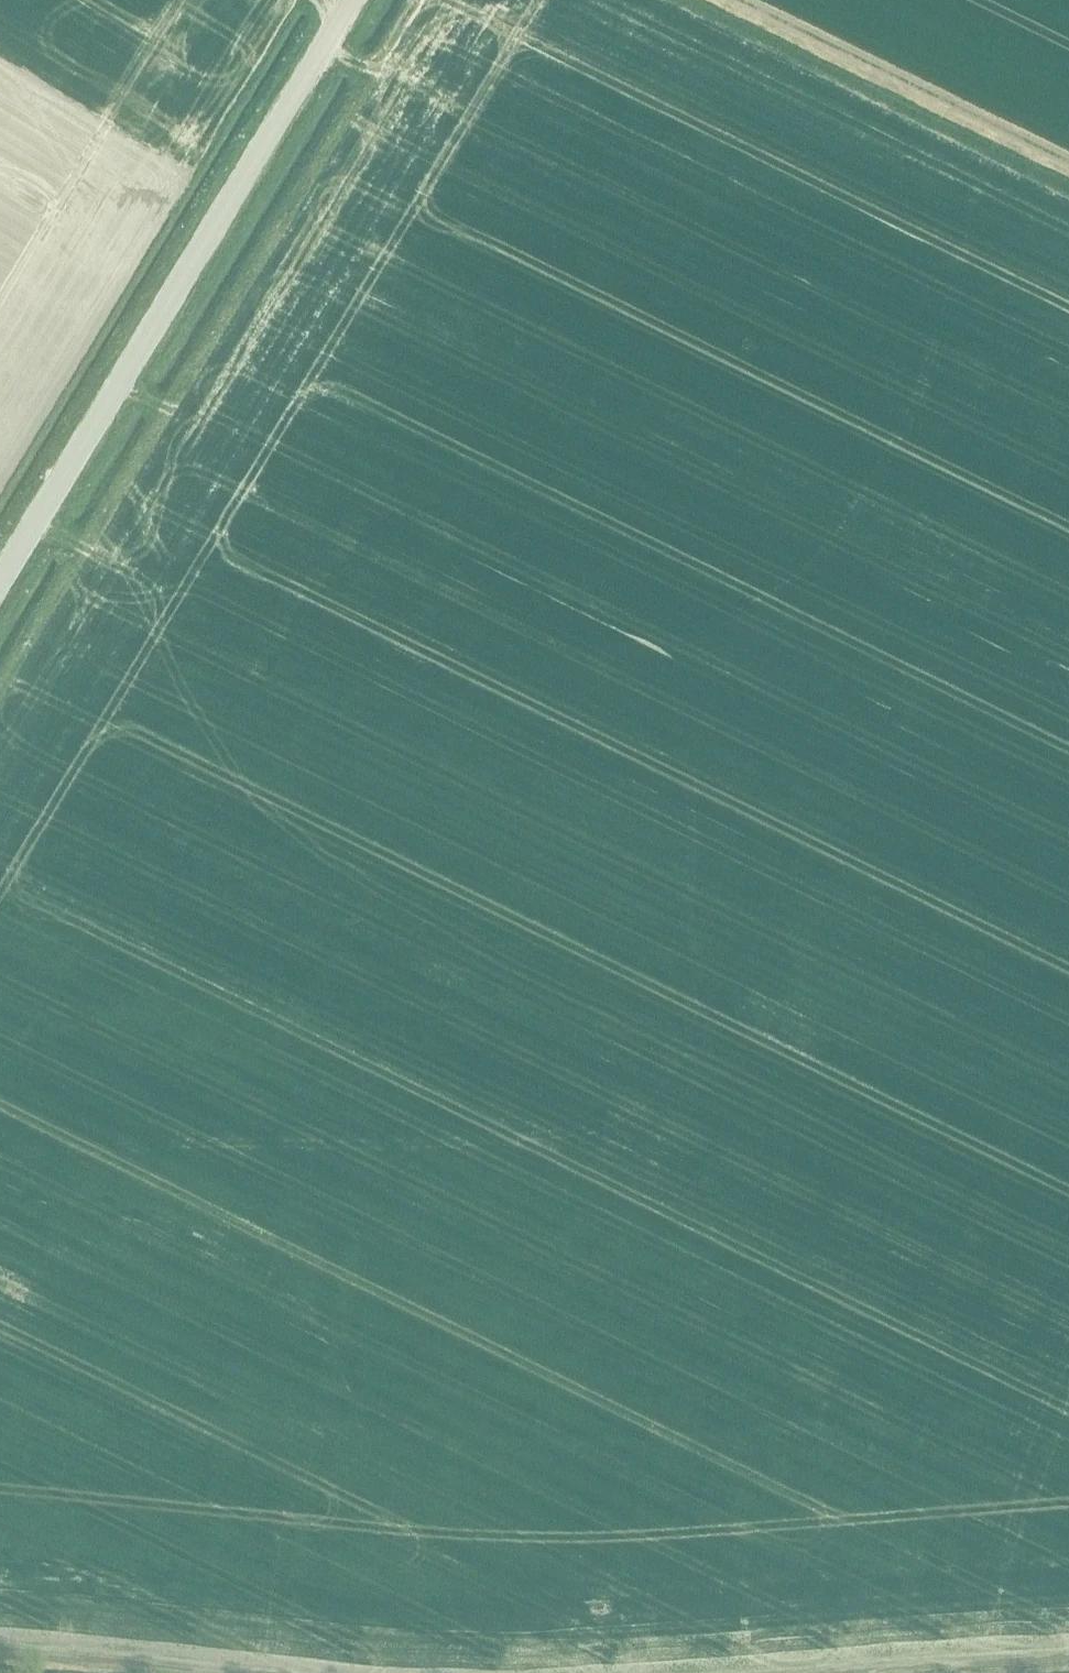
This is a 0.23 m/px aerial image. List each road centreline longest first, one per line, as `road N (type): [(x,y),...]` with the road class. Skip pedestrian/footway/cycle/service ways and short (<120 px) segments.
road 1 (tertiary): [(0,608),(352,0)]

